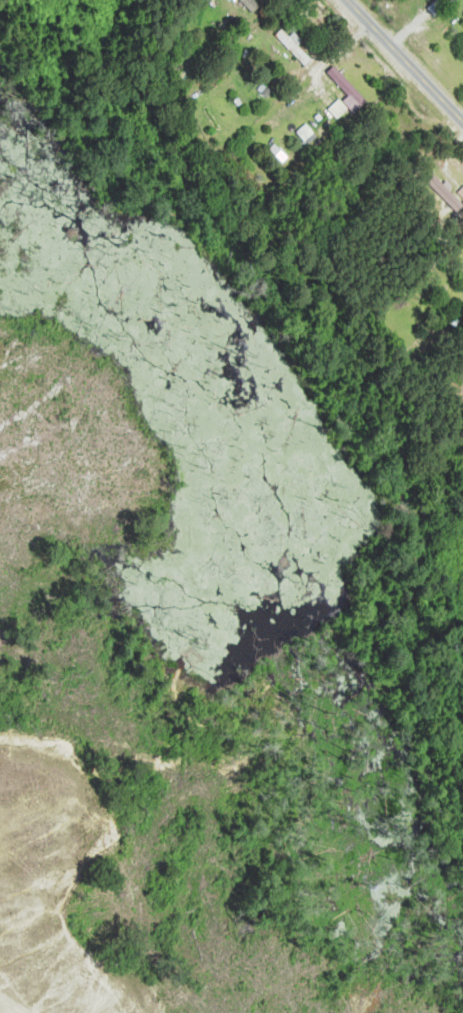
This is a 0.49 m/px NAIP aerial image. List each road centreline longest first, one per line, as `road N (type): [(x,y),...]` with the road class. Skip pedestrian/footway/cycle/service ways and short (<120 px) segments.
road 1 (residential): [(462,121),(347,0)]

